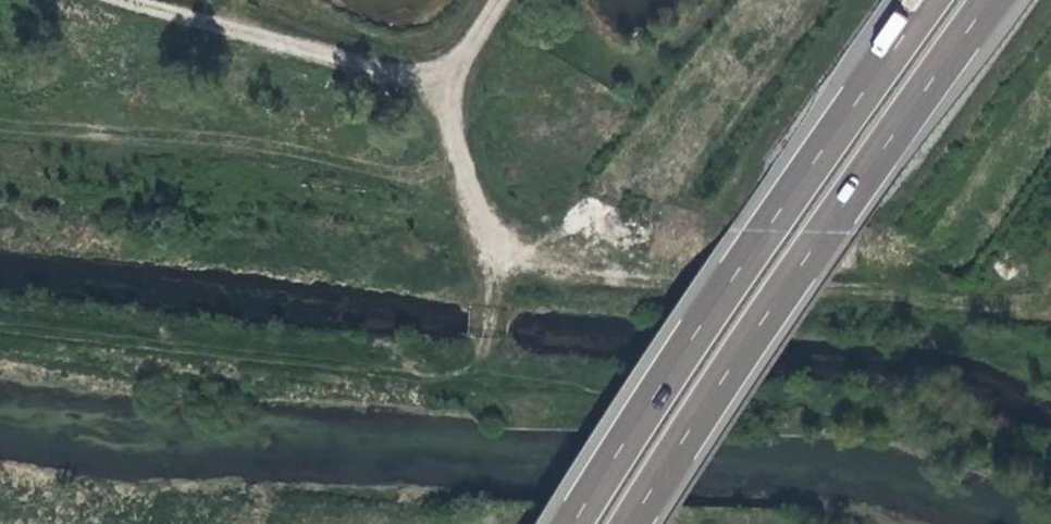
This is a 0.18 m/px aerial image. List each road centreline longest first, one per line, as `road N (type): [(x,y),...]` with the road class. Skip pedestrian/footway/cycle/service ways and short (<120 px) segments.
road 1 (track): [(1050,315),(629,278),(526,251),(481,214),(453,136),(450,71)]
road 2 (motorway): [(632,523),(829,224),(990,0)]
road 3 (motorway): [(930,0),(768,227),(575,523)]
road 4 (track): [(153,0),(450,71),(498,0)]
road 5 (track): [(498,362),(502,231)]

